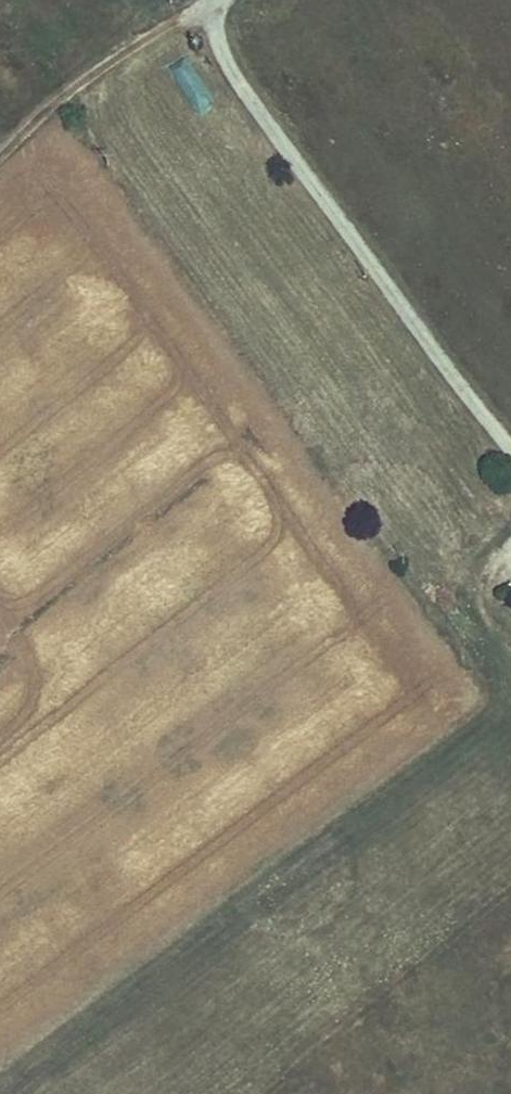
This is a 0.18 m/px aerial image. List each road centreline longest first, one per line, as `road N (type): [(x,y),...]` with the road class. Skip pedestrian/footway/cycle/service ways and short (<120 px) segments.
road 1 (track): [(213,10),(181,19),(0,158)]

